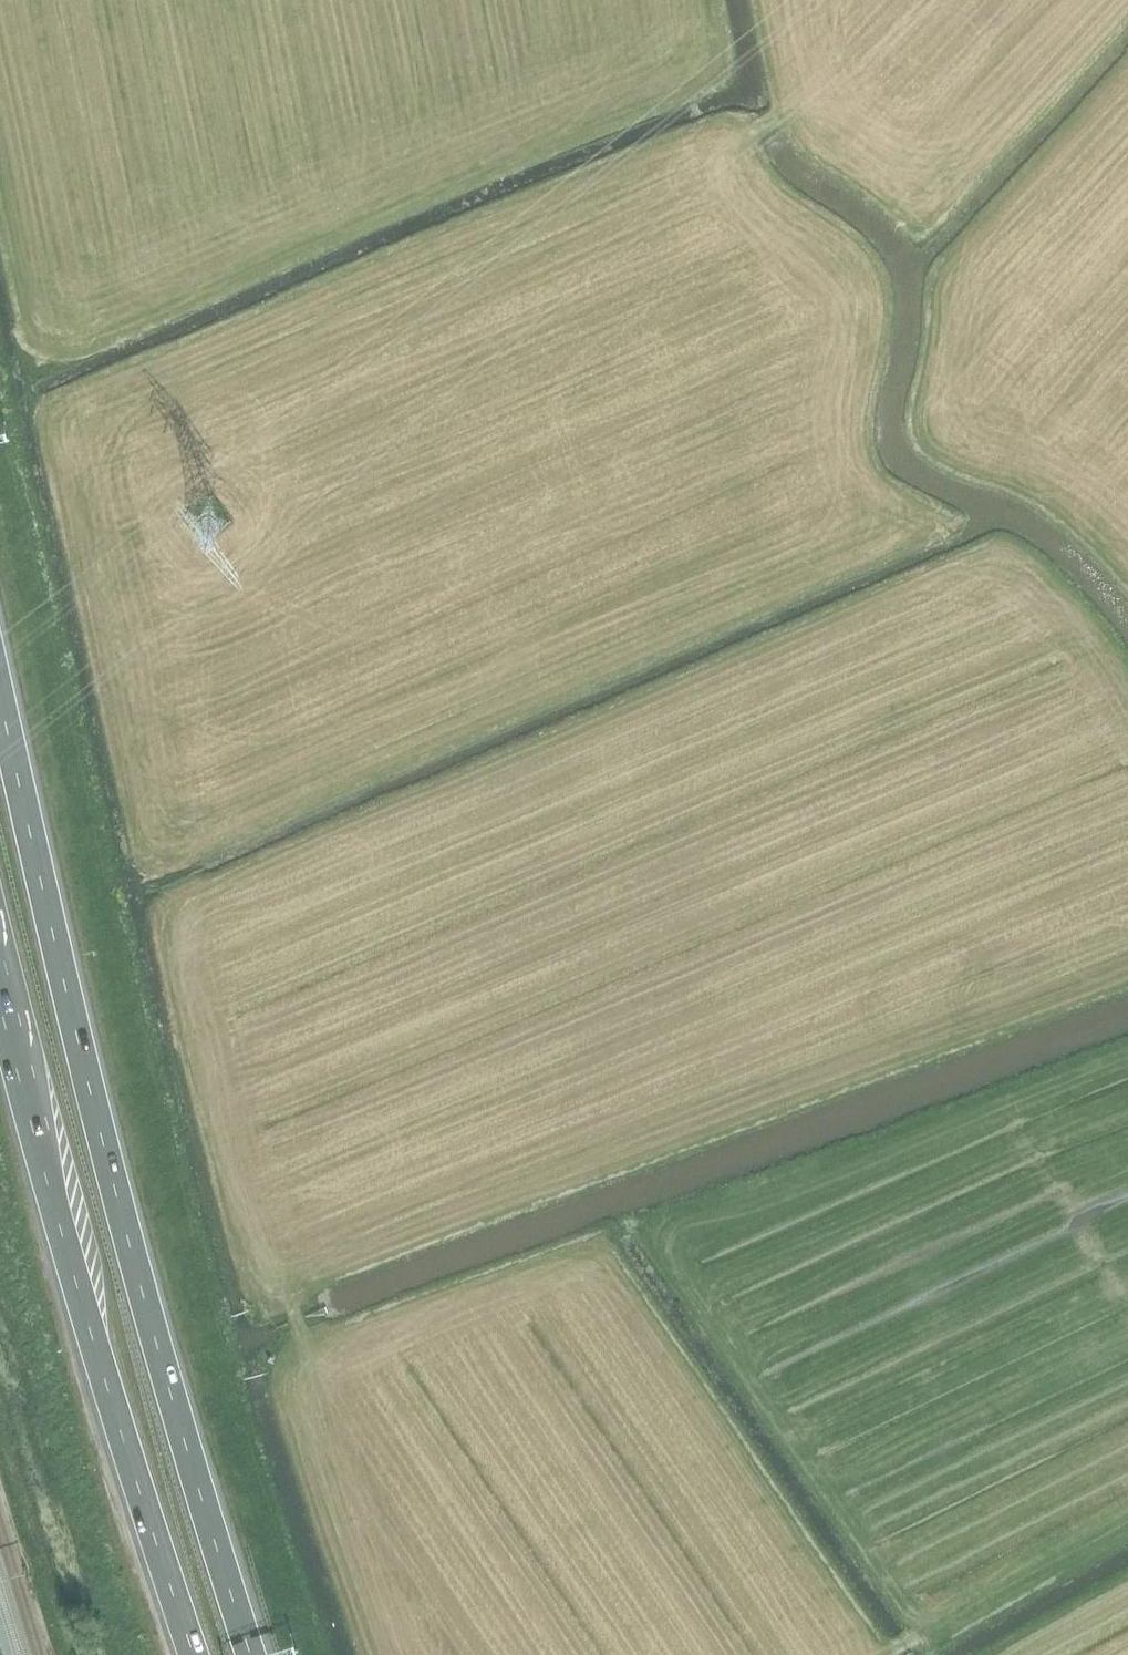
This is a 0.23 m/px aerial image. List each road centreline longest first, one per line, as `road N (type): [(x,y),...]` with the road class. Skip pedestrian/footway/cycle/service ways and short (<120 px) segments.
road 1 (trunk): [(251,1654),(124,1223),(0,699)]
road 2 (trunk): [(0,988),(63,1236),(195,1654)]

